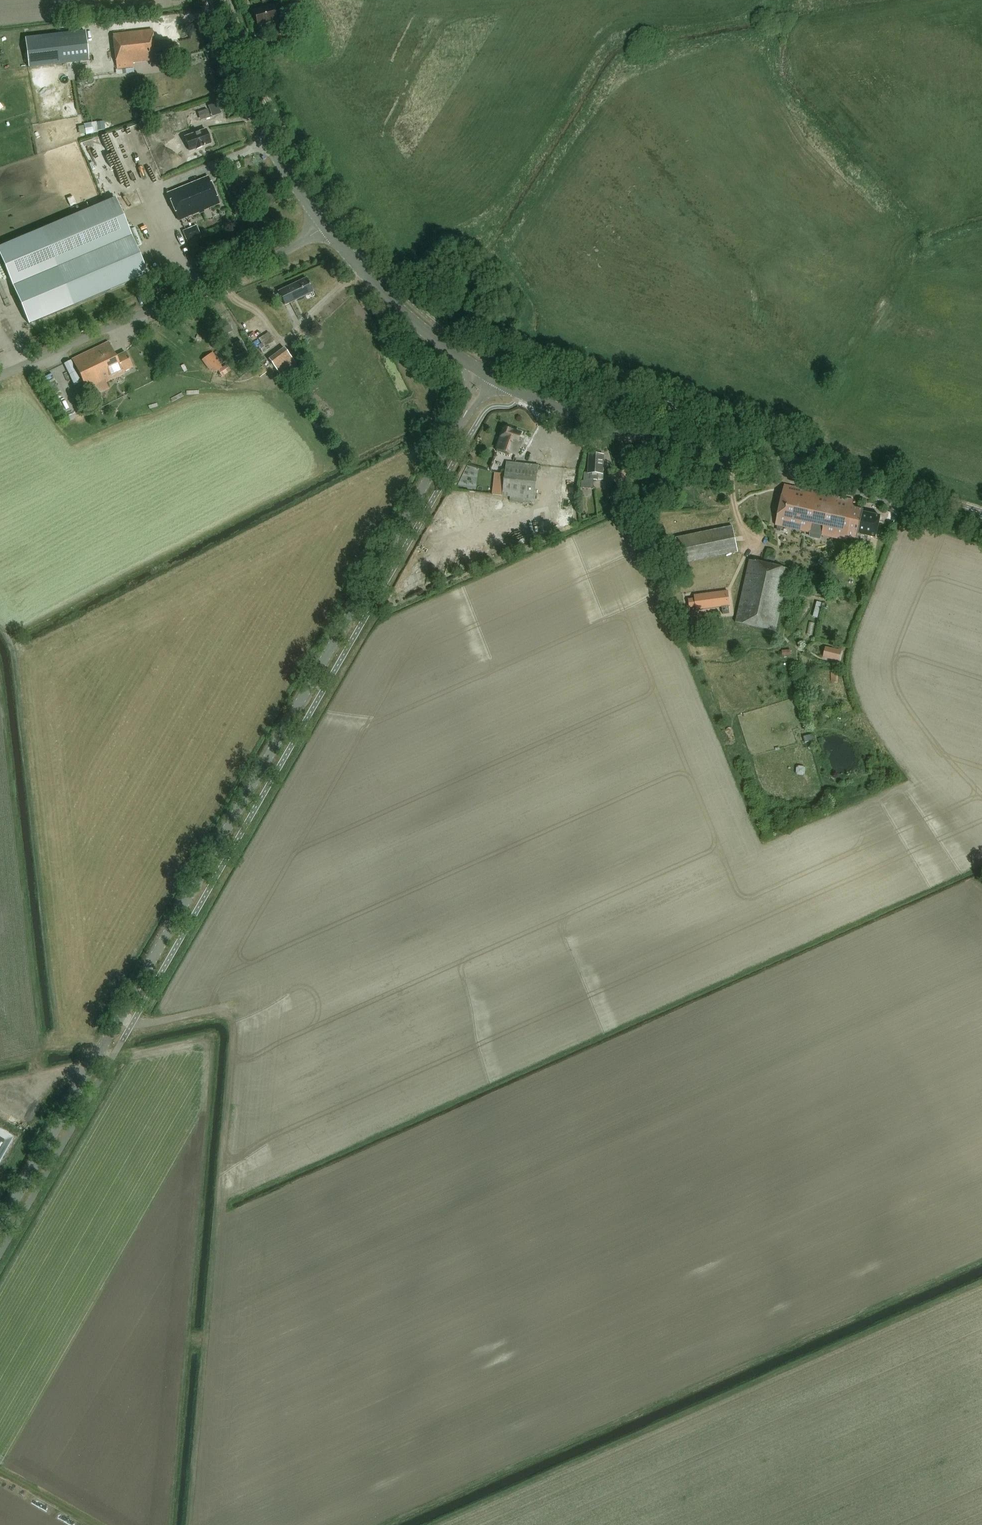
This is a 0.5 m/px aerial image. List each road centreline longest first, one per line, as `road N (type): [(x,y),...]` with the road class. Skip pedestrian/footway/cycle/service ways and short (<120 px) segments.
road 1 (tertiary): [(0,1226),(487,376)]
road 2 (tertiary): [(981,527),(607,427),(487,376)]
road 3 (unclassified): [(0,375),(327,228)]
road 4 (tertiary): [(327,228),(251,109),(211,0)]
road 5 (tertiary): [(487,376),(393,303),(327,228)]

